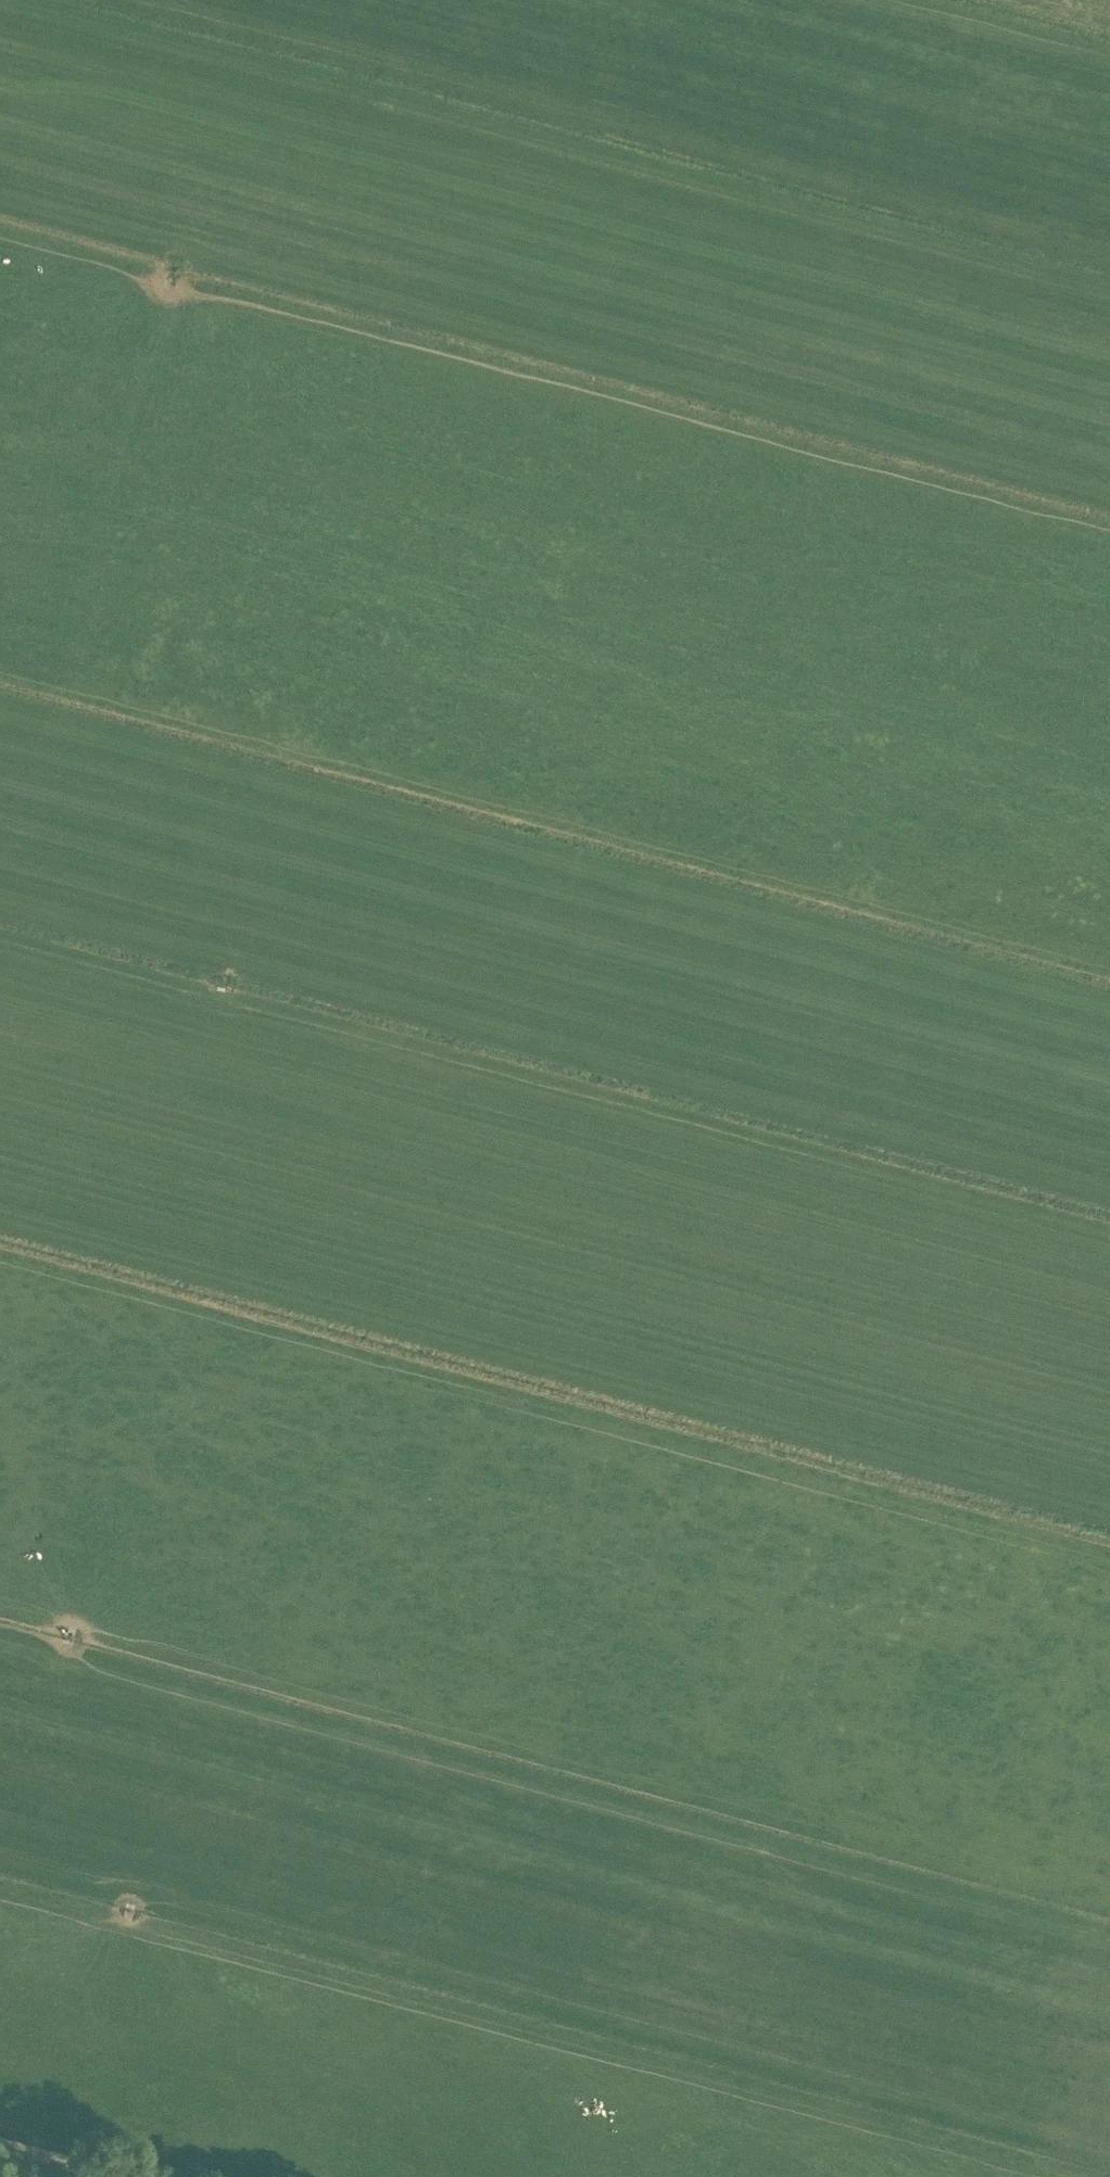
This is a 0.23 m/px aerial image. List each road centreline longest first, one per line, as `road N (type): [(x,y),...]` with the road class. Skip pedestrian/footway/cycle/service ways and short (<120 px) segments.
road 1 (unclassified): [(132,2176),(0,2142)]

